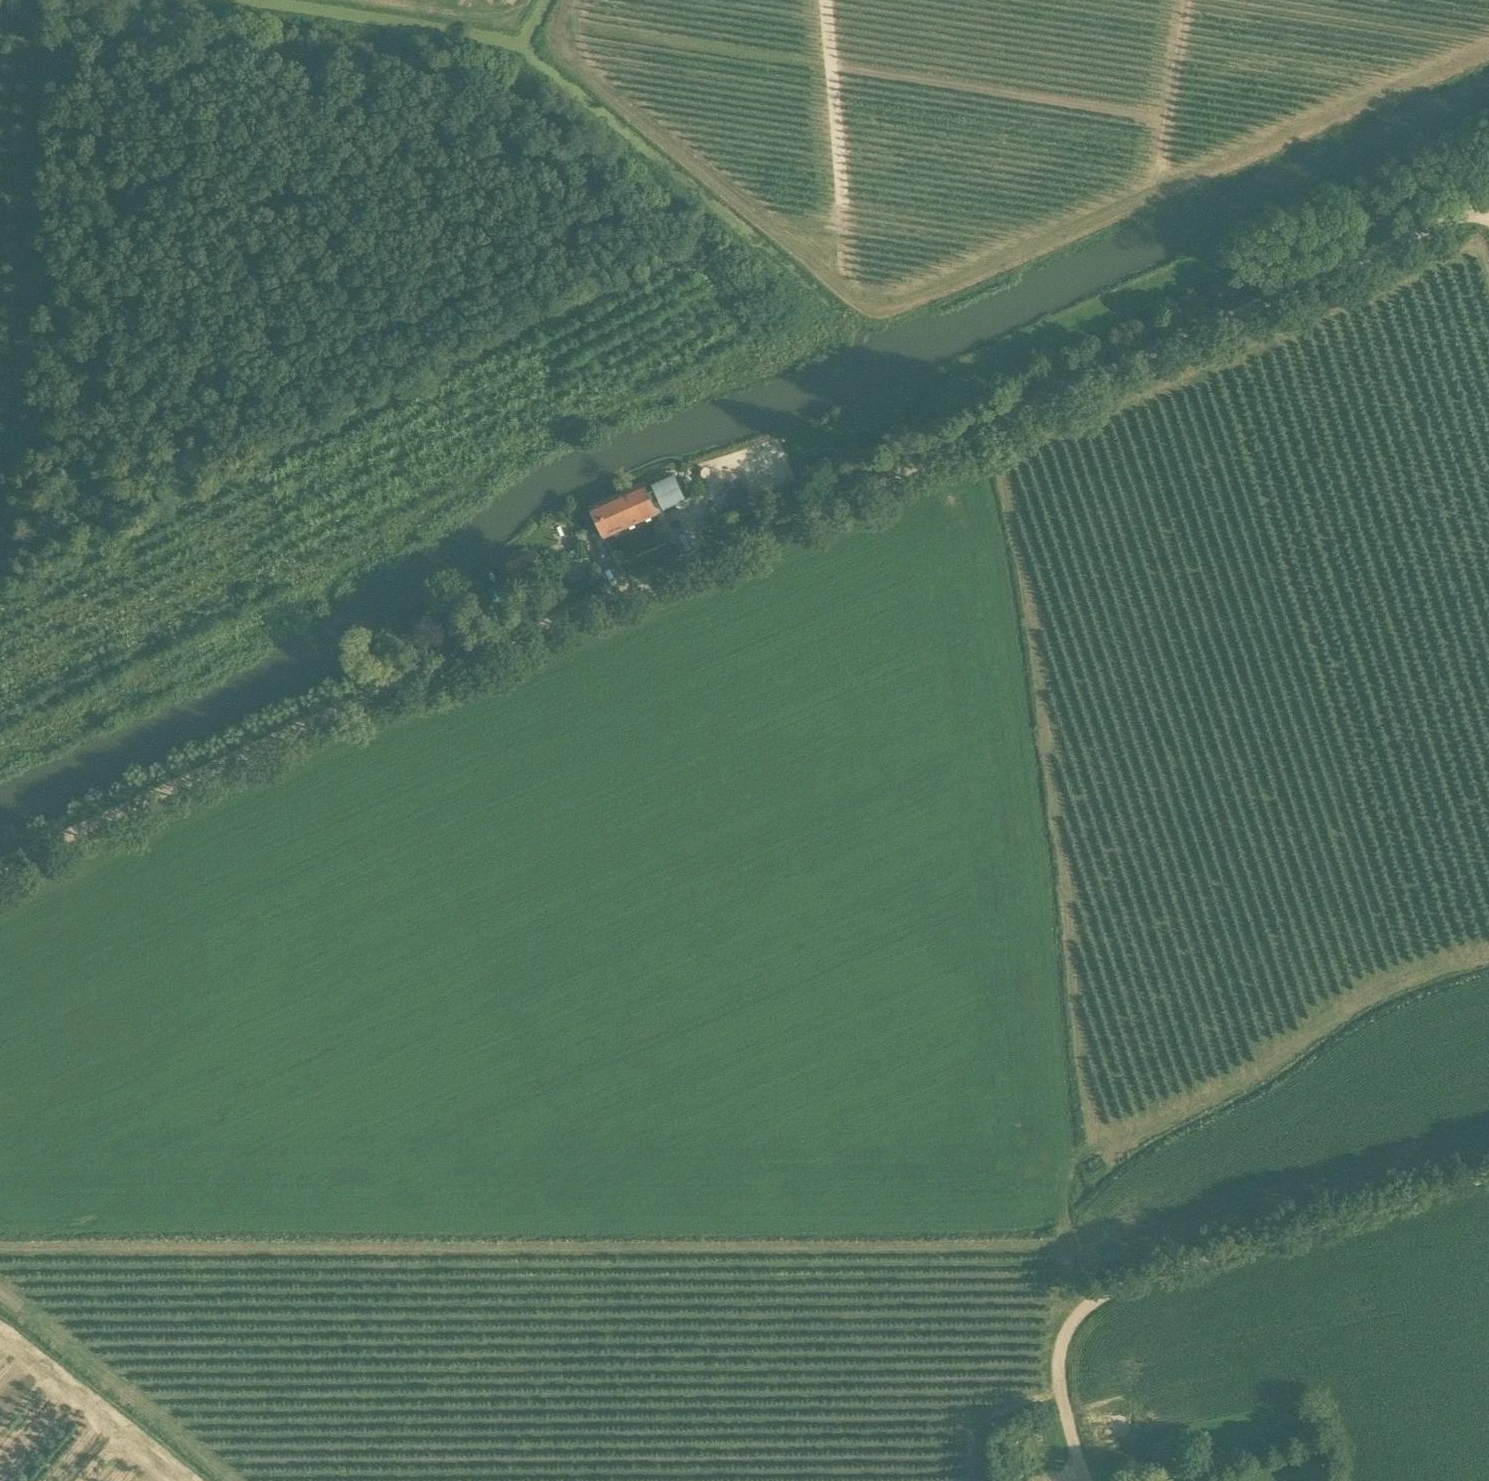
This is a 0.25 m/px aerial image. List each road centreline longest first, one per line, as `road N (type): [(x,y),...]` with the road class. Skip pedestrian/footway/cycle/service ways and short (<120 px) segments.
road 1 (unclassified): [(0,865),(1488,204)]

